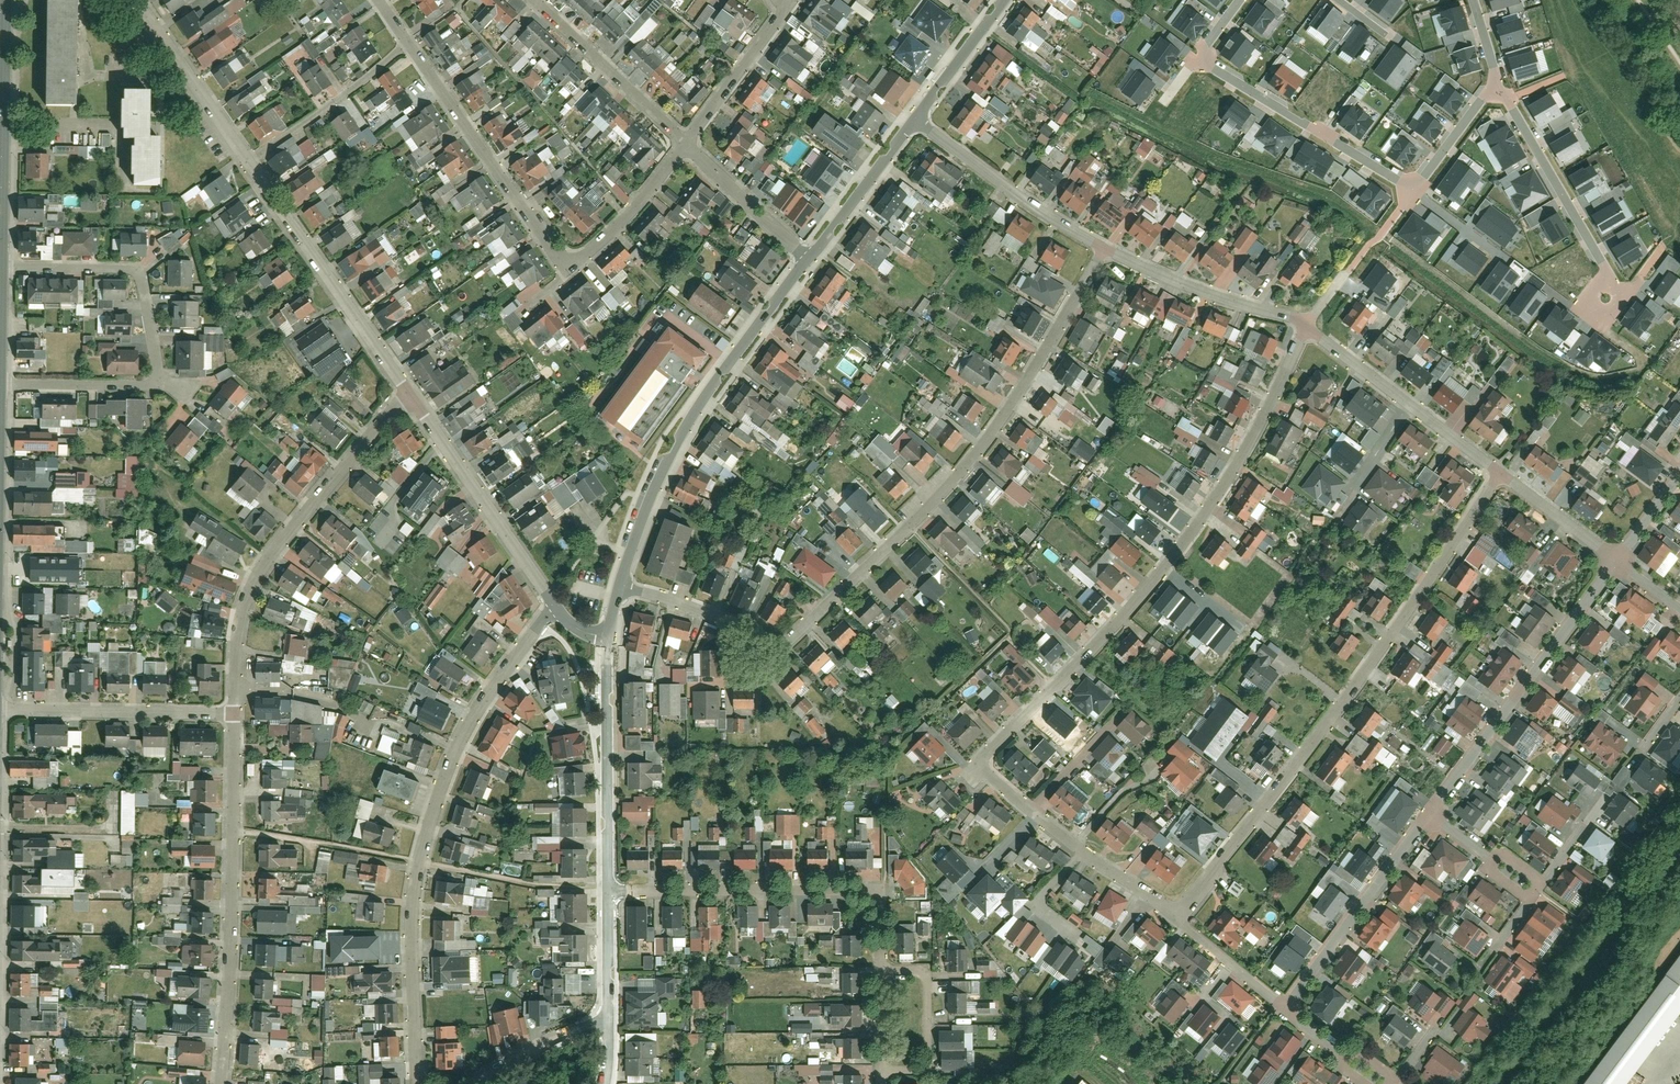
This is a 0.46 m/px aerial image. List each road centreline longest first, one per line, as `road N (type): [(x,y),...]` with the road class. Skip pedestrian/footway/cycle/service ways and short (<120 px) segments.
road 1 (residential): [(1307,324),(1194,514),(977,759),(1058,829),(1175,911)]
road 2 (residential): [(1494,466),(1421,579),(1175,911)]
road 3 (residential): [(417,1083),(406,899),(457,745),(566,588)]
road 4 (residential): [(1099,241),(976,439),(781,638)]
road 5 (residential): [(688,140),(589,250),(562,256),(536,232),(376,0)]
road 6 (residential): [(136,0),(249,167),(416,386)]
road 7 (residential): [(238,710),(243,612),(281,529),(416,386)]
road 8 (residential): [(808,256),(658,467),(621,585)]
road 9 (residential): [(226,1083),(238,710)]
road 10 (residential): [(606,887),(840,884),(872,900),(874,967)]
road 11 (residential): [(1429,808),(1614,552)]
road 12 (residential): [(611,617),(606,887)]
road 13 (residential): [(0,265),(143,273),(162,387)]
road 14 (residential): [(1197,60),(1413,192)]
road 15 (residential): [(416,386),(566,588)]
road 16 (residential): [(1499,84),(1608,274),(1605,300)]
road 17 (residential): [(1286,1003),(1429,808)]
road 18 (residential): [(0,706),(238,710)]
road 19 (tertiary): [(0,235),(5,0)]
road 20 (residential): [(1307,324),(1494,466)]
road 21 (residential): [(874,967),(934,966),(935,1076),(877,1079)]
road 22 (residential): [(1099,241),(1307,324)]
road 23 (residential): [(915,116),(1099,241)]
road 24 (residential): [(545,0),(688,140)]
road 25 (residential): [(915,116),(808,256)]
road 26 (residential): [(688,140),(808,256)]
road 27 (residential): [(774,0),(764,34),(688,140)]
road 28 (residential): [(0,387),(162,387)]
road 29 (residential): [(606,887),(603,1039)]
road 30 (residential): [(1494,466),(1614,552)]
road 31 (residential): [(1002,0),(915,116)]
road 32 (residential): [(1175,911),(1286,1003)]
road 33 (residential): [(1413,192),(1499,84)]
road 34 (residential): [(729,622),(732,677),(766,678),(781,638)]
road 35 (residential): [(486,1083),(603,1039)]

